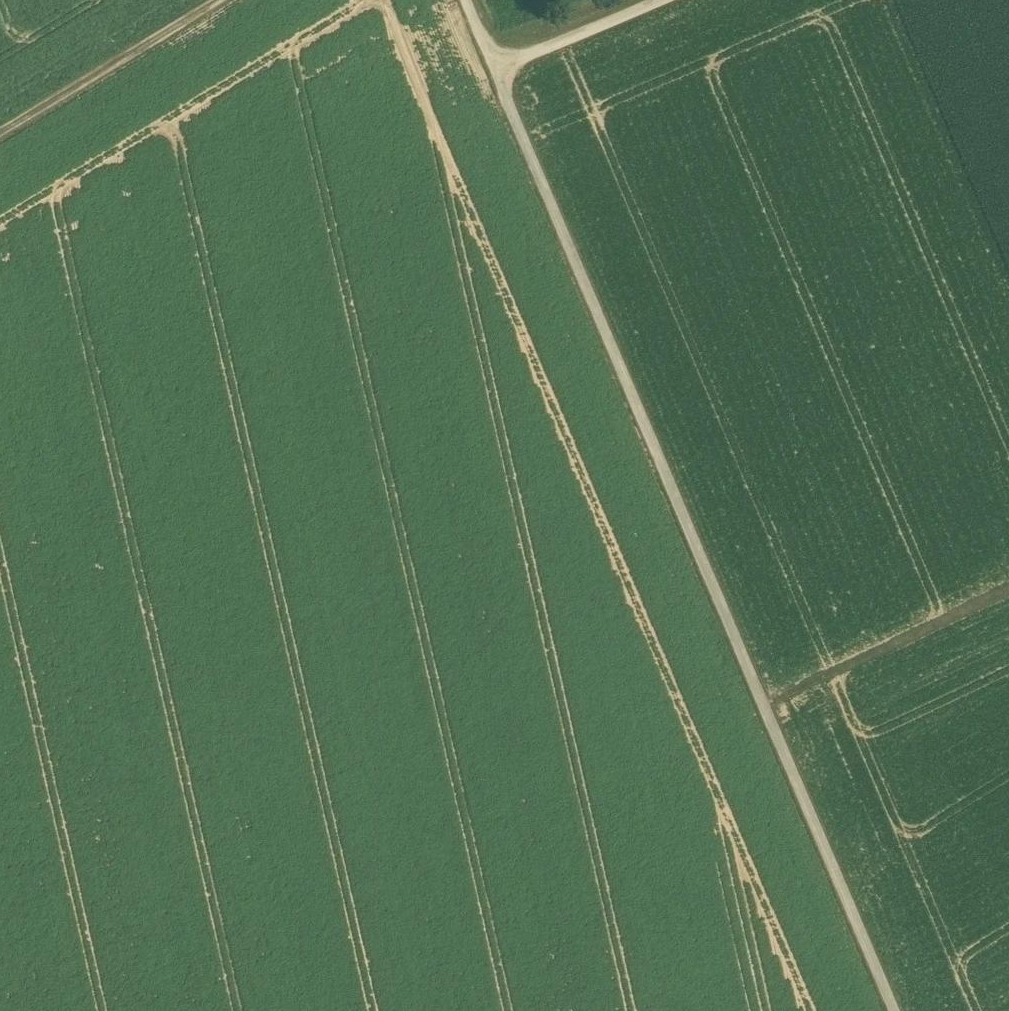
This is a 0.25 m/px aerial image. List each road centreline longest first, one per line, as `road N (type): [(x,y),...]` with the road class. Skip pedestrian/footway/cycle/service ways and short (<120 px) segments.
road 1 (track): [(497,70),(899,1010)]
road 2 (track): [(0,139),(230,0)]
road 3 (track): [(772,703),(1008,591)]
road 4 (track): [(497,70),(661,0)]

